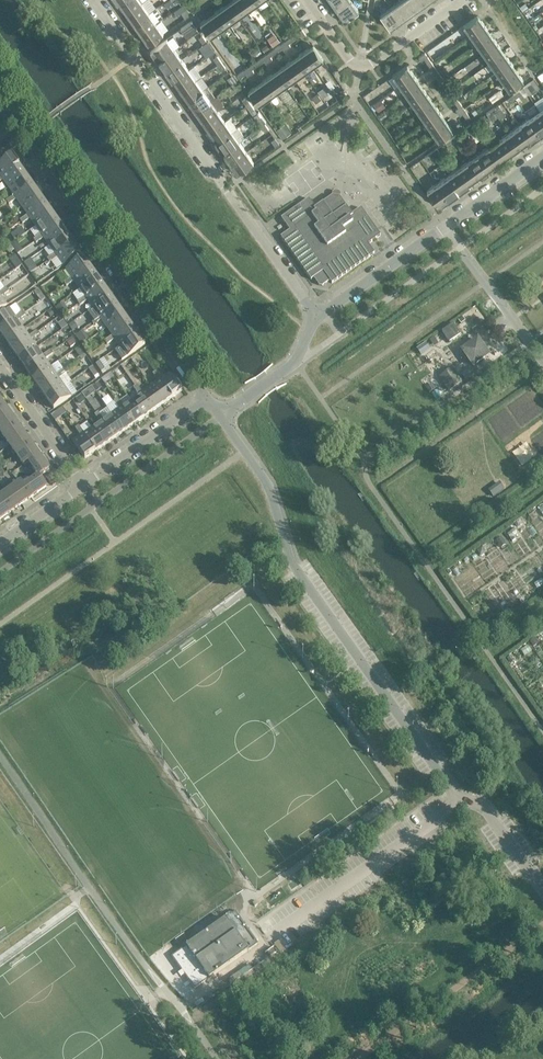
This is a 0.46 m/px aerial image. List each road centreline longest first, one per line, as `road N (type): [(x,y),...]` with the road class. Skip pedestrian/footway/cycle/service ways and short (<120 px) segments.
road 1 (residential): [(318,313),(95,0)]
road 2 (residential): [(203,400),(0,105)]
road 3 (residential): [(318,313),(542,158)]
road 4 (residential): [(459,0),(360,70),(310,0)]
road 5 (residential): [(294,560),(261,468),(222,414)]
road 6 (residential): [(83,485),(203,400)]
road 7 (residential): [(222,414),(306,356),(318,313)]
road 8 (residential): [(83,485),(0,368)]
road 9 (residential): [(542,889),(486,811),(457,802)]

